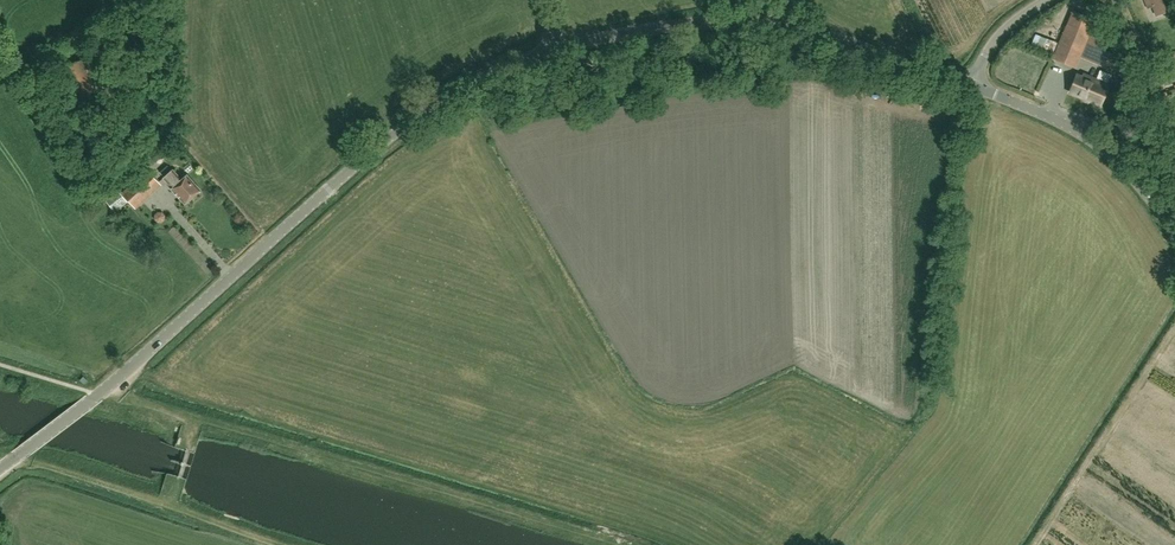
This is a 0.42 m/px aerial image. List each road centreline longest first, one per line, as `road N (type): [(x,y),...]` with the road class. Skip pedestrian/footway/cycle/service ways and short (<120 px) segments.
road 1 (unclassified): [(0,468),(99,395),(405,125),(507,65),(558,48)]
road 2 (unclassified): [(970,83),(757,17),(679,18),(558,48)]
road 3 (track): [(287,544),(0,454)]
road 4 (unclassified): [(1174,234),(1140,179),(1105,148),(1069,123),(970,83)]
road 5 (track): [(1034,544),(1174,325)]

